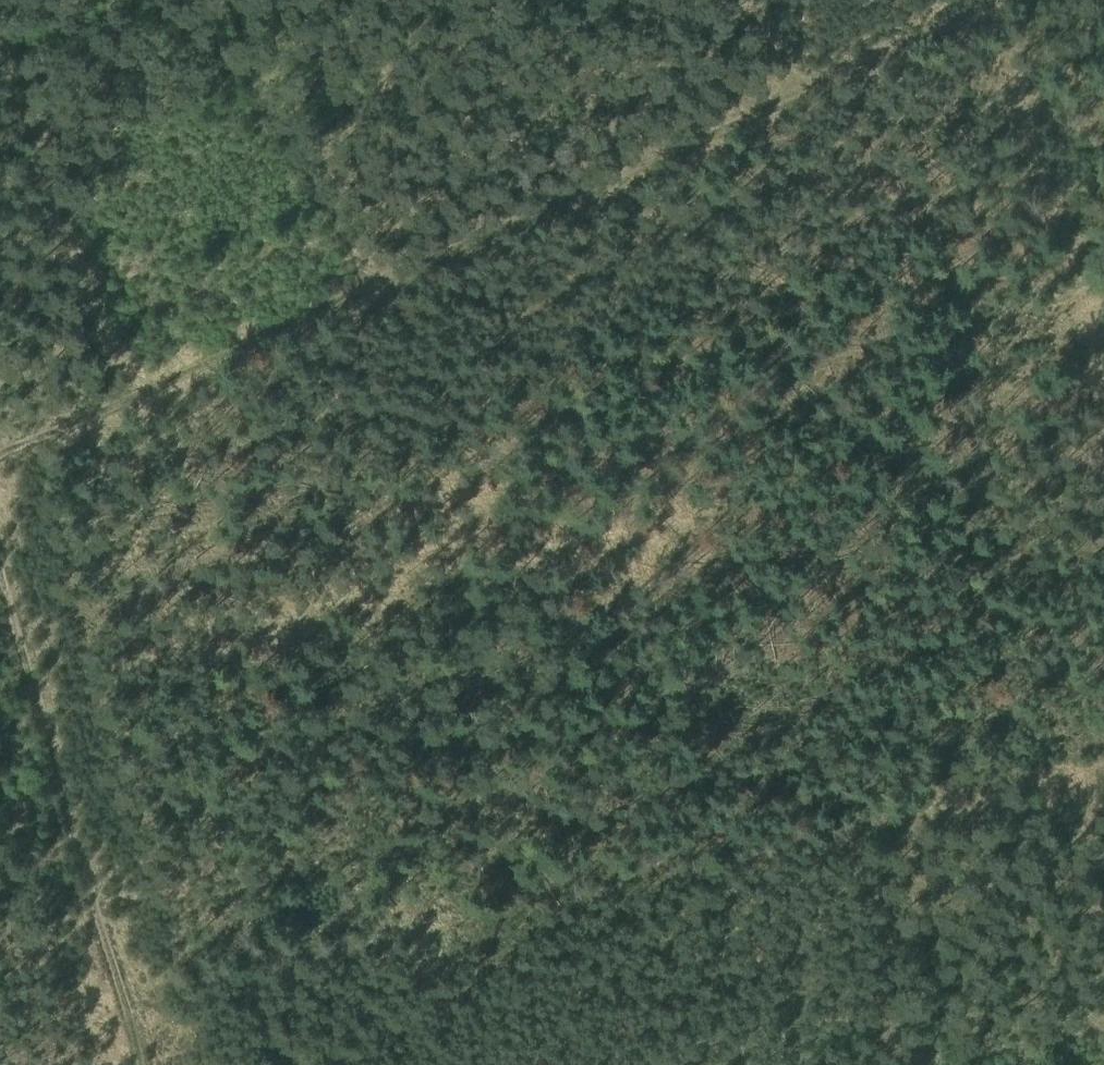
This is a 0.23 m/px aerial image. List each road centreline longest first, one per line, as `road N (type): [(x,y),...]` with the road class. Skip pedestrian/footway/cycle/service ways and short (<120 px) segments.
road 1 (track): [(0,446),(796,79)]
road 2 (track): [(0,582),(139,1064)]
road 3 (track): [(796,79),(977,0)]

